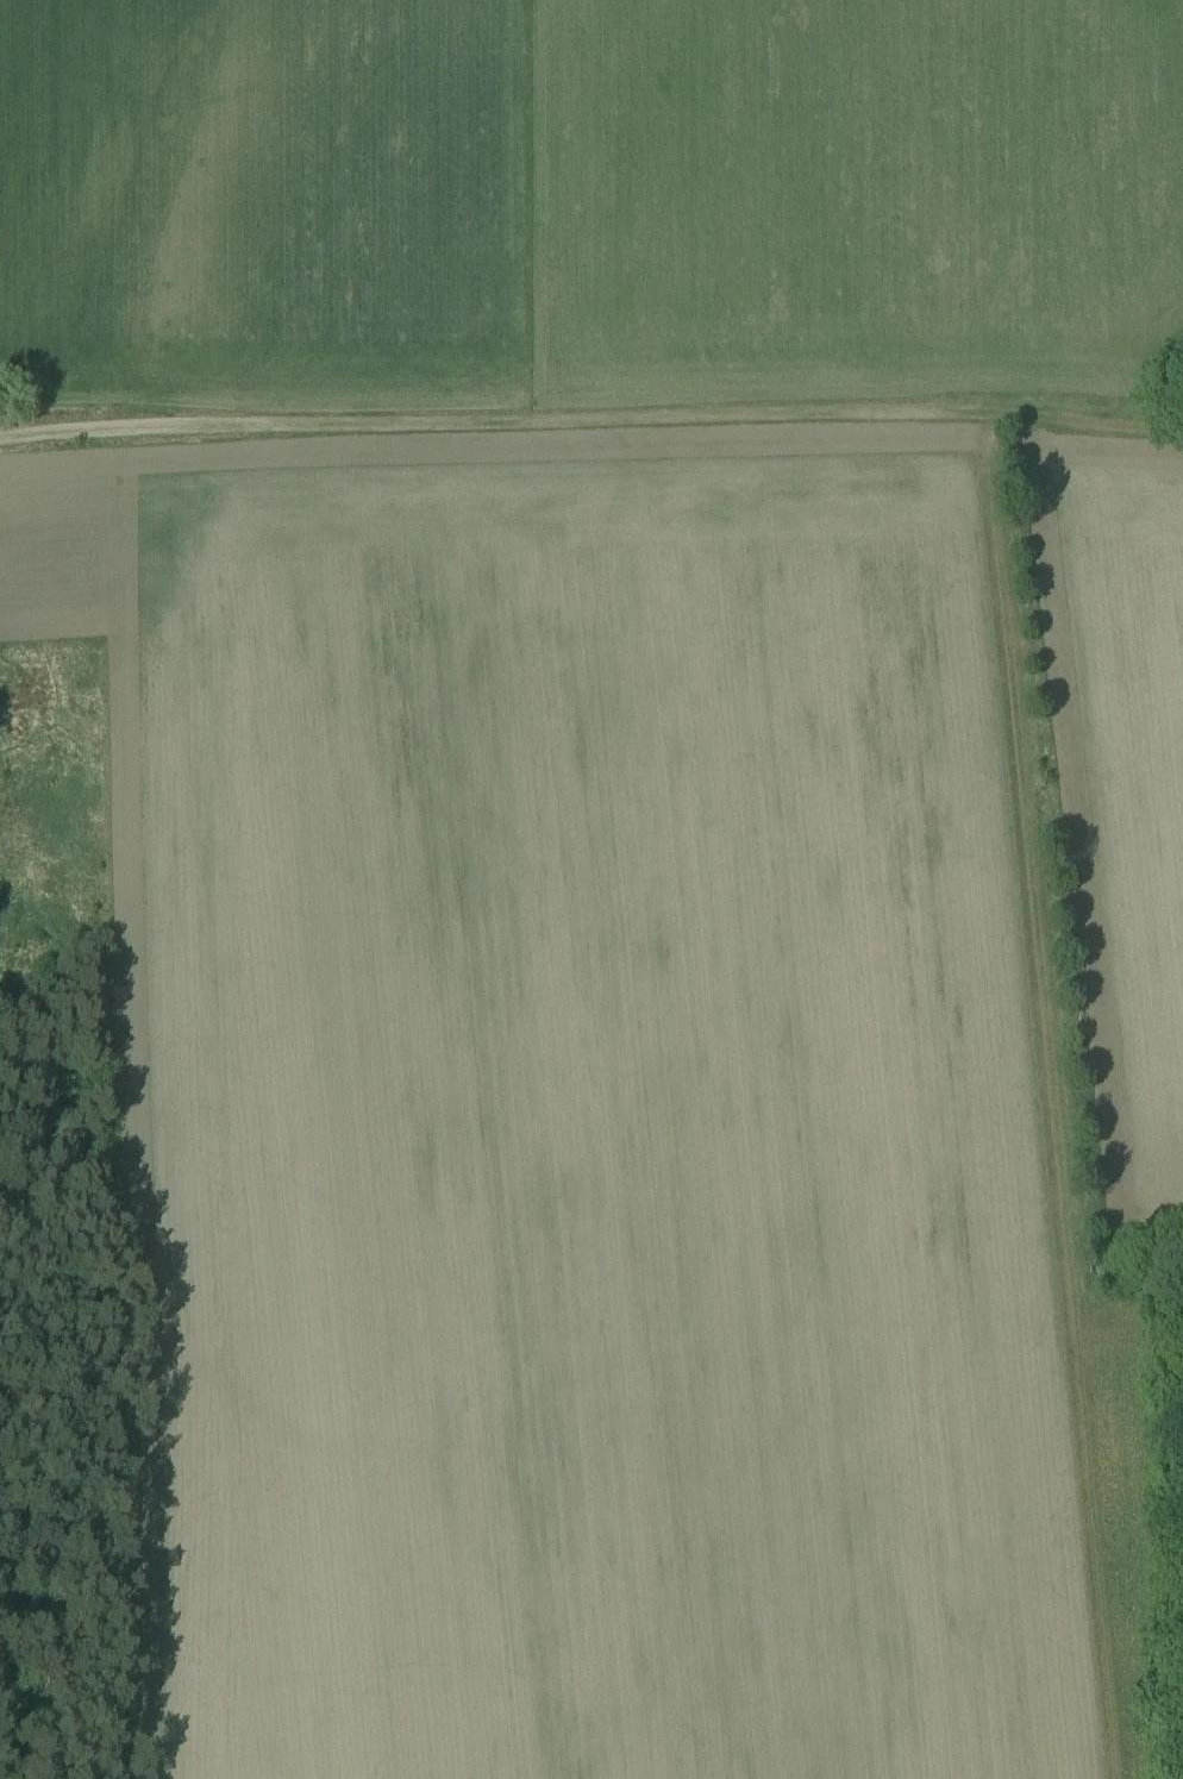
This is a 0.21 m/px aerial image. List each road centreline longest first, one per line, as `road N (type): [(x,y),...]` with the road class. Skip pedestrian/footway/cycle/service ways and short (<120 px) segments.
road 1 (track): [(0,440),(950,412),(1182,431)]

